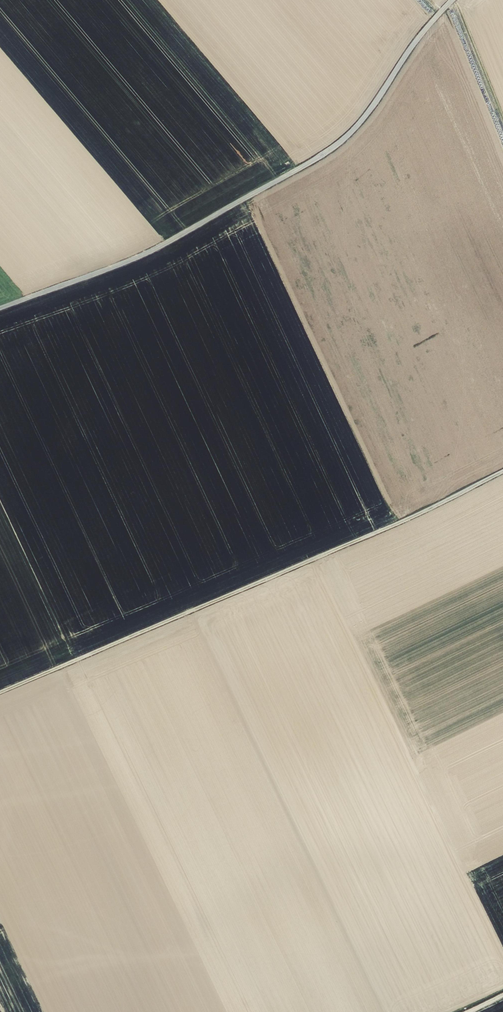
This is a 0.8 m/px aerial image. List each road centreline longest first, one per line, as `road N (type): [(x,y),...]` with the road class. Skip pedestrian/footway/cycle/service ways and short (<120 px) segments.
road 1 (track): [(0,308),(138,256),(330,149),(352,133),(452,0)]
road 2 (track): [(0,693),(502,472)]

